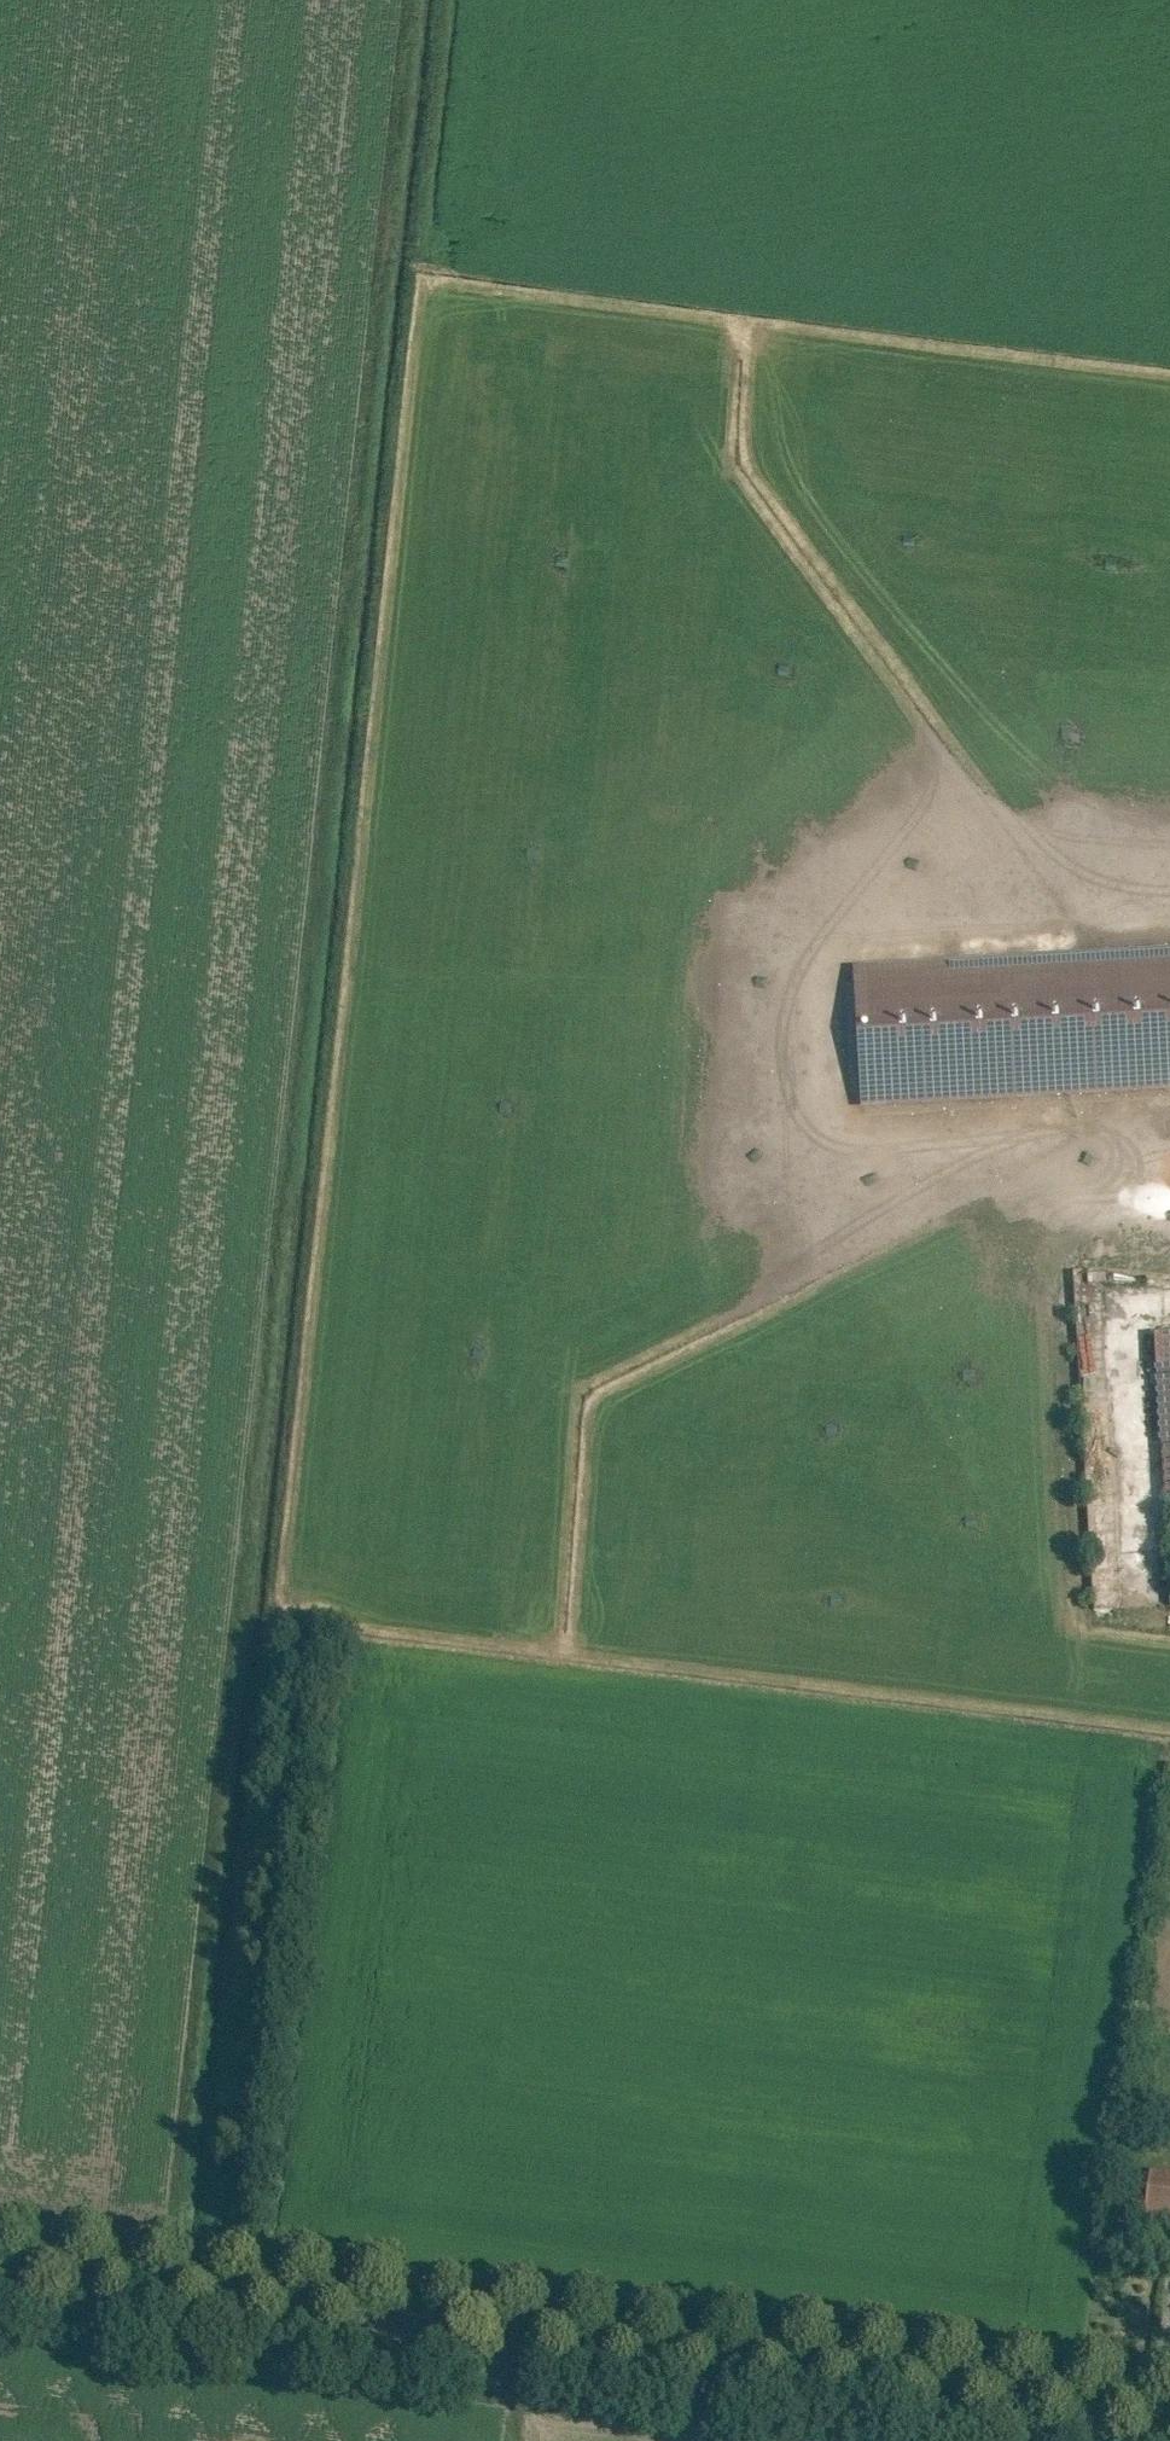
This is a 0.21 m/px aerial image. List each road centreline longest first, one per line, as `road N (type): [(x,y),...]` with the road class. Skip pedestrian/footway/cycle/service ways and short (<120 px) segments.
road 1 (residential): [(1169,2426),(0,2278)]

